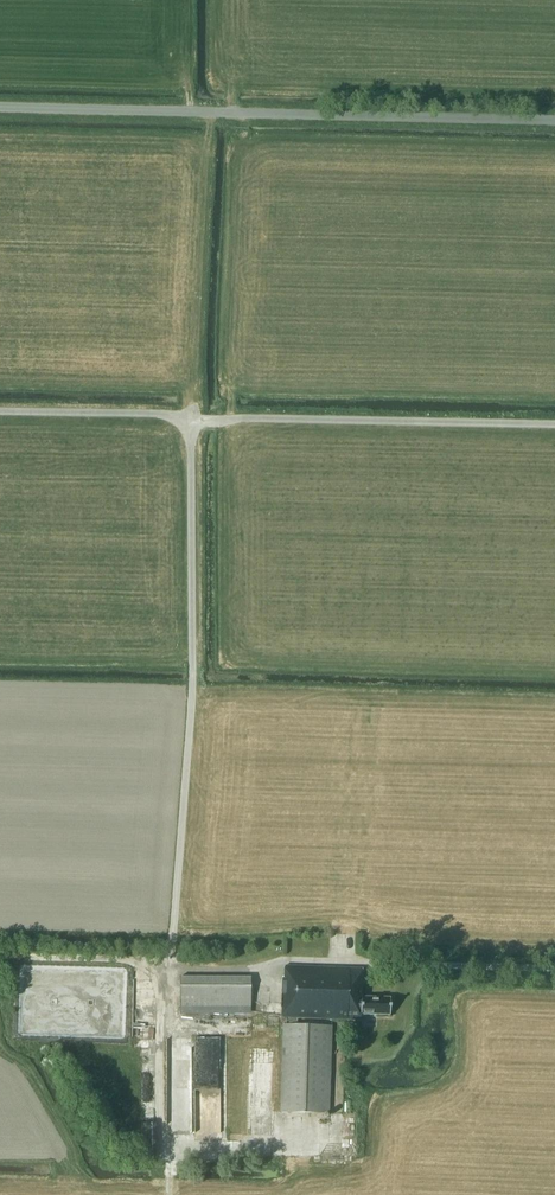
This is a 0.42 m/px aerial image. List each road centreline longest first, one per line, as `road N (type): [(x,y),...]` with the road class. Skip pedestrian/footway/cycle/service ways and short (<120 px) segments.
road 1 (track): [(191,422),(193,681),(159,1033),(168,1194)]
road 2 (track): [(554,424),(191,422),(161,413),(0,411)]
road 3 (unclassified): [(554,120),(0,107)]
road 4 (track): [(0,955),(108,958),(168,971),(374,962)]

